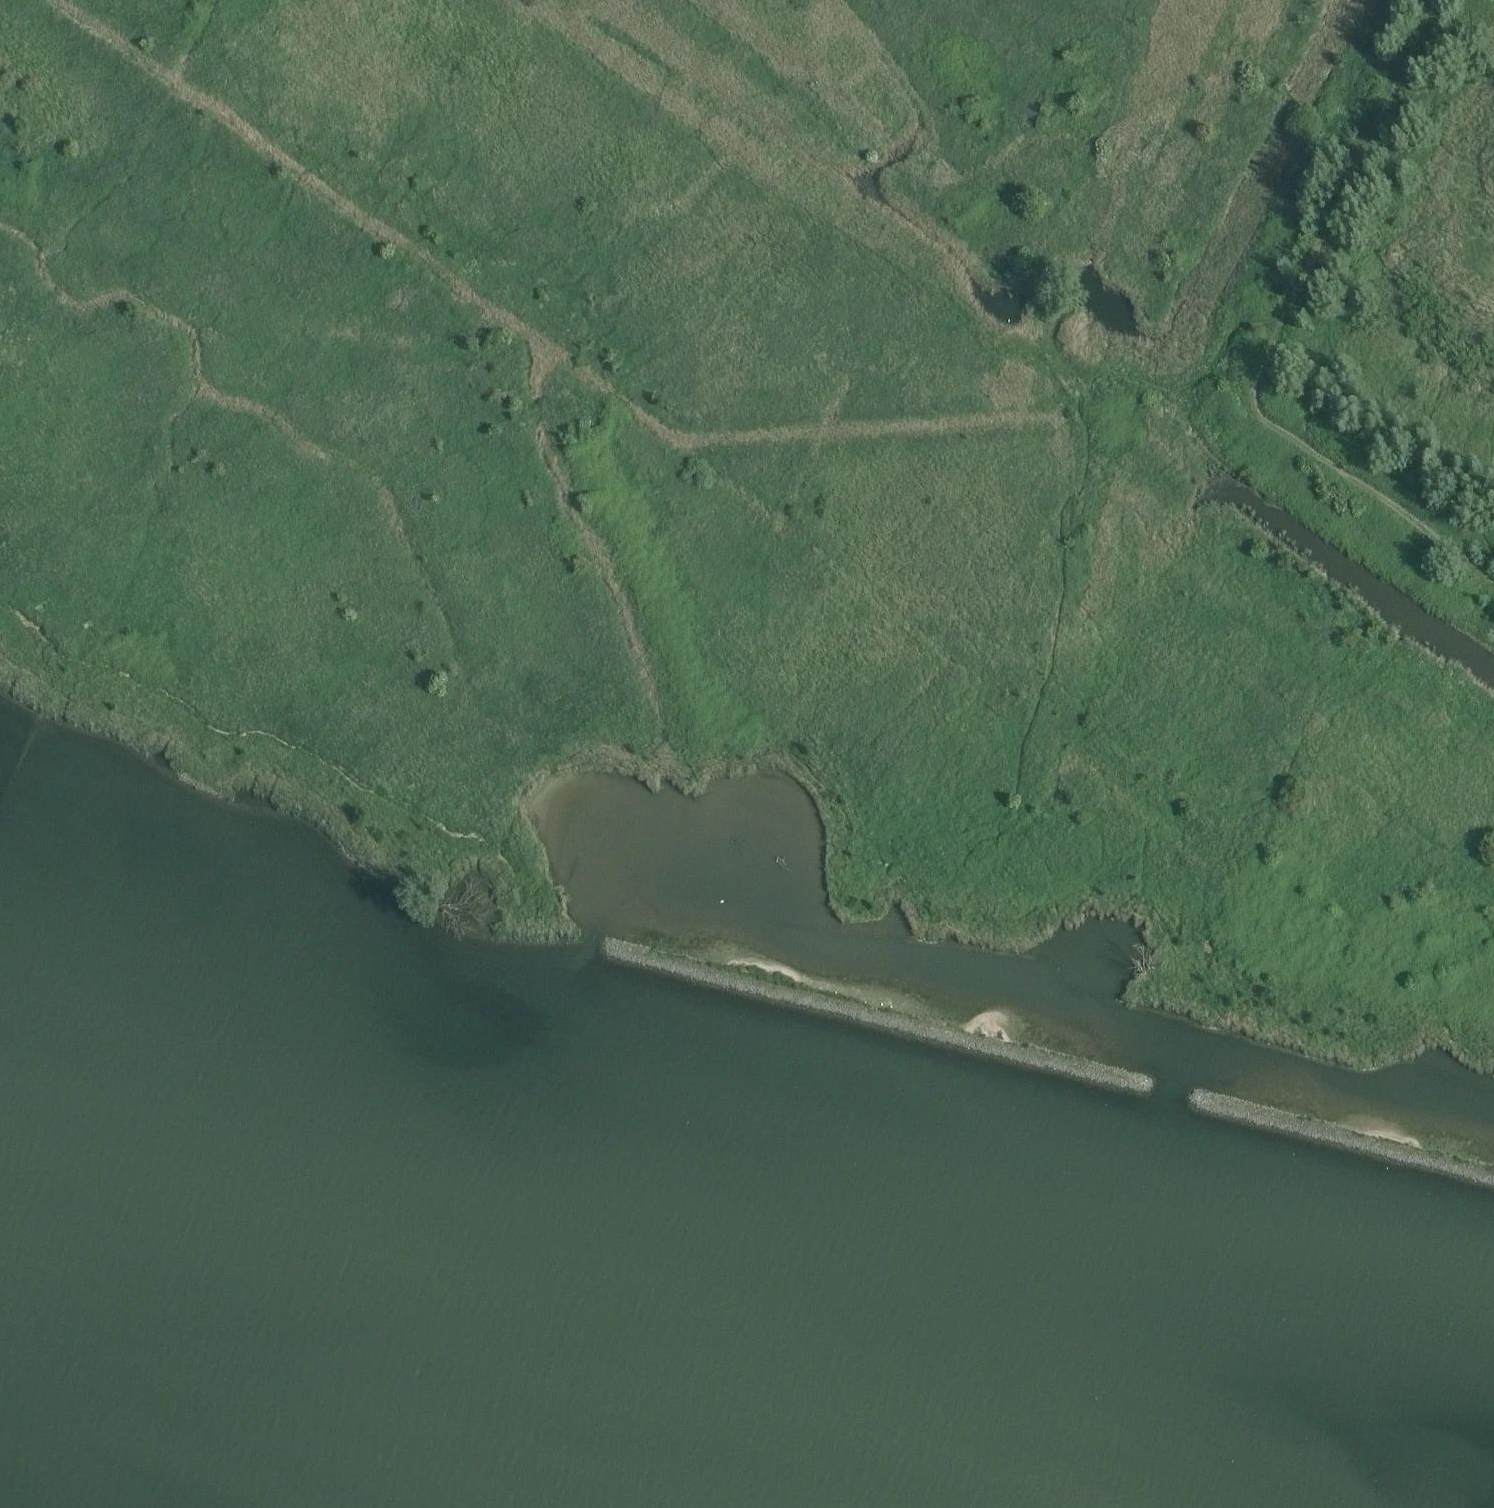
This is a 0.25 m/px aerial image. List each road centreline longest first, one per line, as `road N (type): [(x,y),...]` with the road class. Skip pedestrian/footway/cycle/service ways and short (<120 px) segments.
road 1 (track): [(1438,0),(1250,405),(1493,587)]

